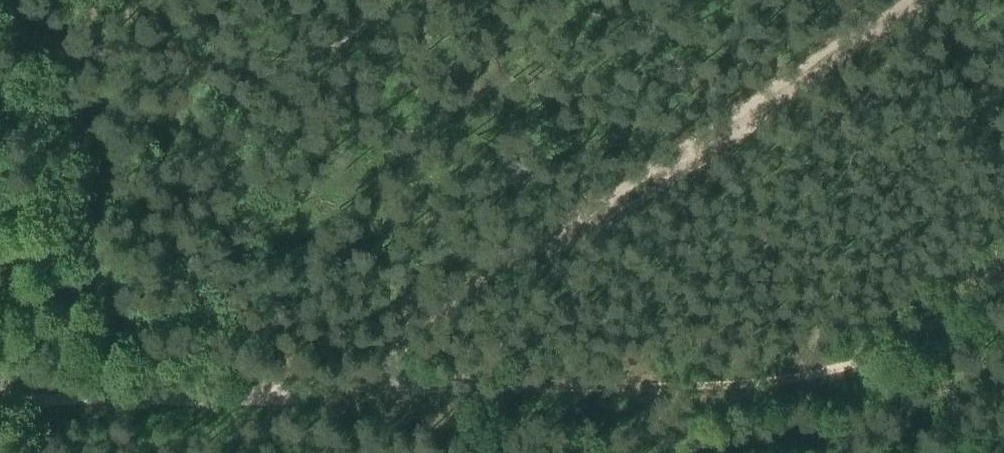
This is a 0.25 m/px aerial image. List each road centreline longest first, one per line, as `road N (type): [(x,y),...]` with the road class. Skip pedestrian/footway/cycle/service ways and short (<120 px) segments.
road 1 (track): [(902,0),(312,391),(0,398)]
road 2 (track): [(312,391),(756,380),(818,371),(883,347),(1003,279)]
road 3 (track): [(63,7),(124,396)]

